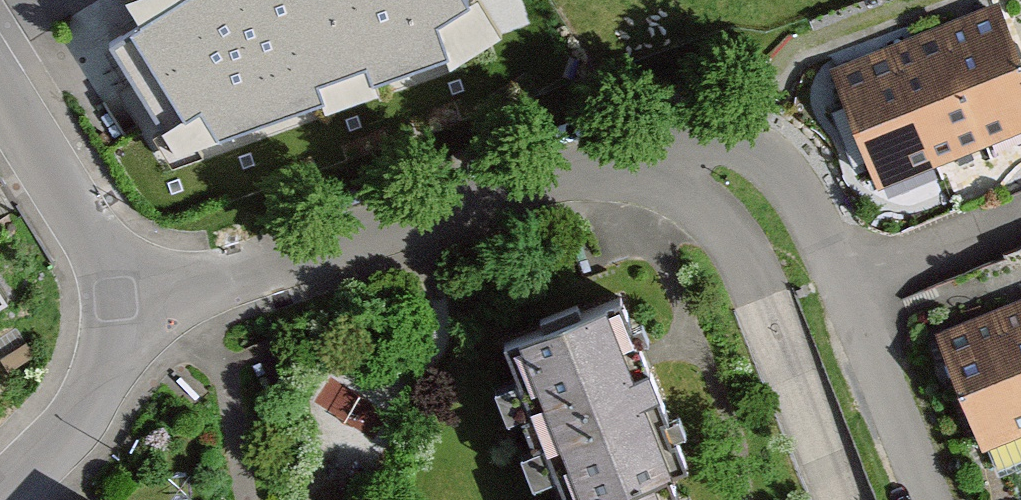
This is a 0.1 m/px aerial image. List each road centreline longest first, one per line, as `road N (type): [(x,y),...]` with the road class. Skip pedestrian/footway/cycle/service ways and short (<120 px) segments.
road 1 (residential): [(930,499),(807,201),(777,168),(738,147),(633,149),(137,309)]
road 2 (residential): [(0,84),(137,309)]
road 3 (residential): [(137,309),(80,420),(0,498)]

